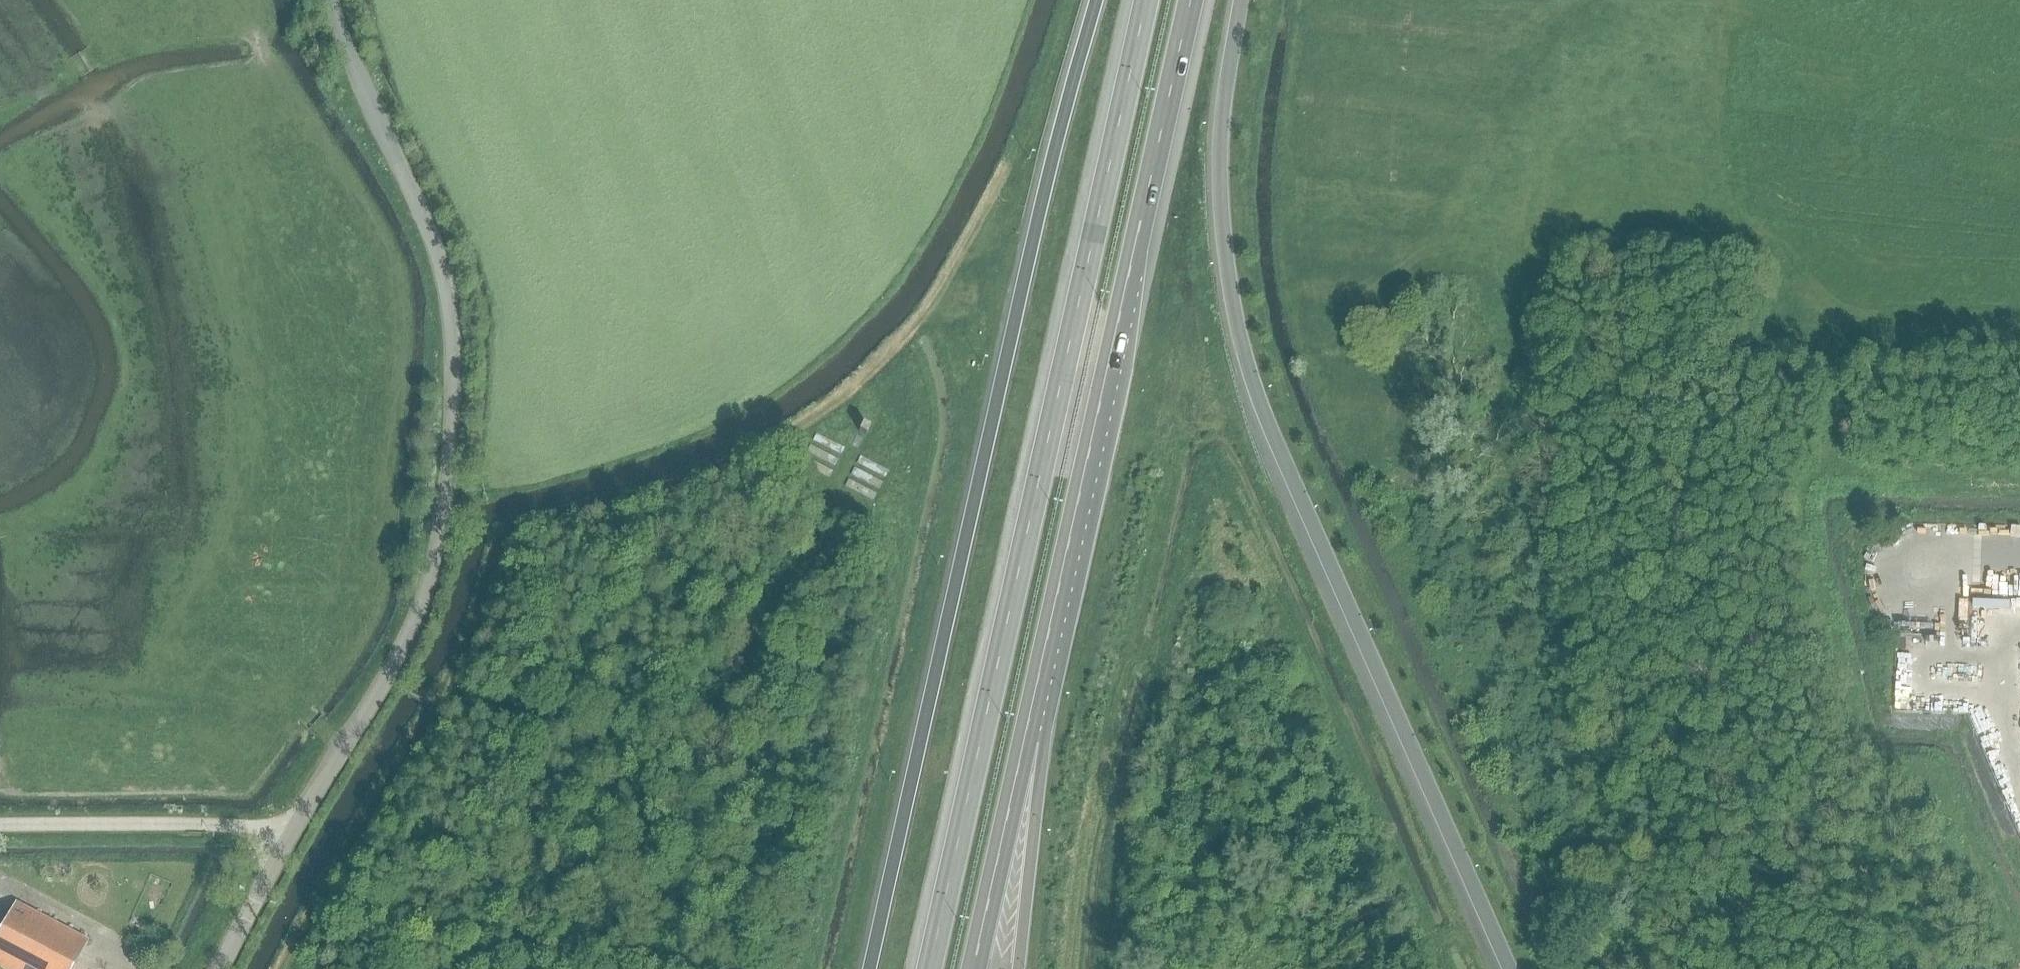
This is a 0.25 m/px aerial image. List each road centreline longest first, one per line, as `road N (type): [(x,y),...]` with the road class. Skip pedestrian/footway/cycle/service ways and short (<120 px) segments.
road 1 (unclassified): [(219,968),(285,843),(387,680),(442,535),(459,397),(454,312),(409,166),(341,0)]
road 2 (trunk): [(1508,968),(1260,406),(1232,307),(1218,151),(1240,0)]
road 3 (trunk): [(1097,0),(870,968)]
road 4 (trunk): [(1145,0),(929,968)]
road 5 (trunk): [(1022,740),(1188,0)]
road 6 (track): [(428,703),(724,701),(834,495),(844,457)]
road 7 (trunk): [(971,968),(1022,740)]
road 8 (trunk): [(1017,968),(1022,740)]

